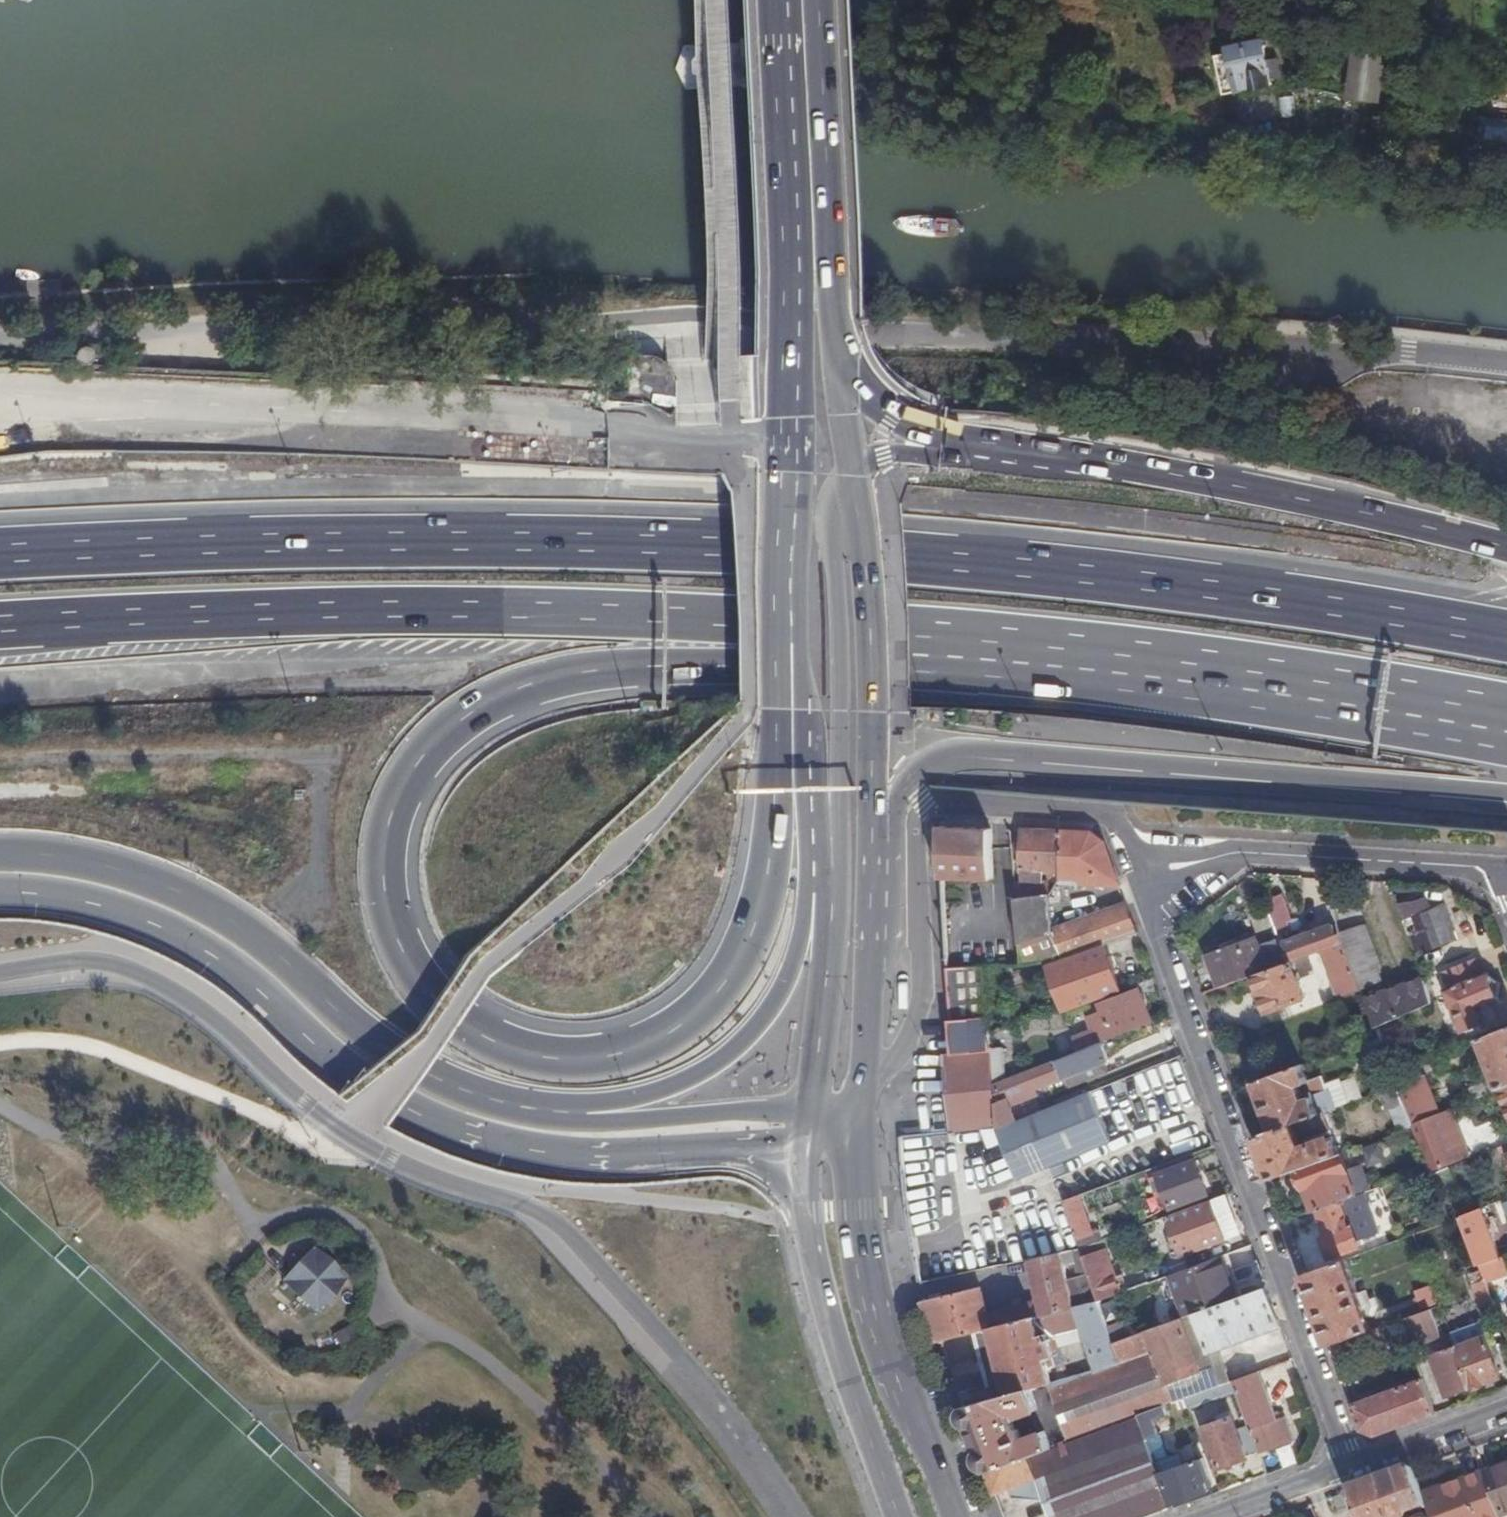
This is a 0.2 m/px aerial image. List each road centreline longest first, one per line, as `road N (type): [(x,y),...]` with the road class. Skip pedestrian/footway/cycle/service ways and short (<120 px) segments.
road 1 (motorway): [(791,441),(777,473),(770,539),(766,647),(768,709),(770,794),(768,838),(746,935),(722,976),(677,1023),(640,1045),(582,1058),(484,1040),(422,990),(386,910),(387,823),(427,751),(463,717),(569,672),(610,668),(667,667),(870,667),(933,643)]
road 2 (motorway): [(1506,630),(1173,580),(639,542),(386,539),(0,552)]
road 3 (motorway): [(0,625),(398,608),(637,613),(933,643)]
road 4 (primary): [(0,889),(80,900),(184,940),(247,984),(344,1071),(464,1136),(581,1157),(813,1153)]
road 5 (motorway): [(866,826),(907,775),(933,762),(985,757),(1506,803)]
road 6 (residential): [(1141,875),(1160,948),(1350,1466)]
road 7 (primary): [(550,1110),(450,1088),(392,1058),(242,931),(156,882),(86,861),(0,852)]
road 8 (motorway): [(933,643),(1168,662),(1506,724)]
road 9 (residential): [(858,1069),(901,1048),(916,1012),(919,819),(927,808),(940,802),(1103,811),(1132,842),(1141,875)]
road 10 (motorway): [(1506,550),(1166,474),(976,448)]
road 11 (motorway): [(0,392),(144,250),(245,114),(309,0)]
road 12 (primary): [(770,0),(791,441)]
road 13 (primary): [(849,470),(832,492),(826,522),(836,847),(826,903)]
road 14 (track): [(322,872),(323,789),(311,767),(291,755),(0,765)]
road 15 (primary): [(809,865),(775,990),(734,1044),(690,1074),(637,1096),(550,1110)]
road 16 (secondary): [(956,1516),(869,1273),(853,1143)]
road 17 (primary): [(832,382),(811,0)]
road 18 (secondary): [(813,1153),(842,1356),(896,1516)]
road 19 (residential): [(1141,875),(1237,852),(1504,873)]
road 20 (primary): [(866,826),(849,470)]
road 21 (primary): [(791,441),(801,472),(797,710)]
road 22 (primary): [(808,1111),(579,1120),(550,1110)]
road 23 (primary): [(858,1069),(866,826)]
road 24 (primary): [(826,903),(808,1111)]
road 25 (residential): [(1506,361),(1410,352),(1325,365)]
road 26 (residential): [(1506,1409),(1350,1466)]
road 27 (primary): [(976,448),(867,420),(832,382)]
road 28 (primary): [(797,710),(809,865)]
road 29 (residential): [(1350,1466),(1208,1516)]
road 30 (primary): [(976,448),(866,460),(849,470)]

